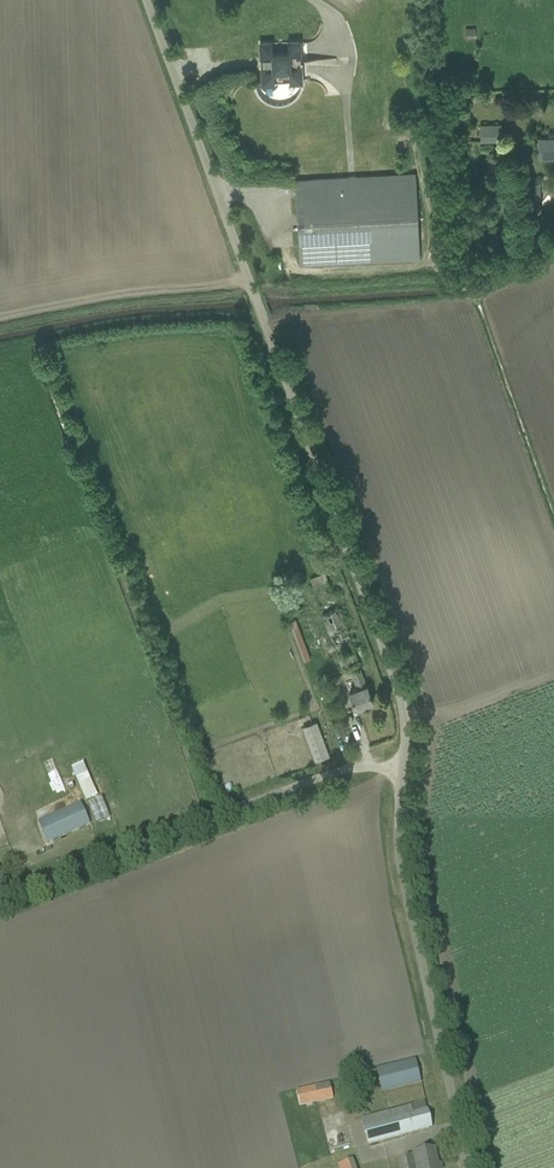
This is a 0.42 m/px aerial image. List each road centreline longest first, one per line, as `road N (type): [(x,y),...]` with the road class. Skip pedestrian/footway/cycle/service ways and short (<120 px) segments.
road 1 (unclassified): [(404,760),(399,672),(146,0)]
road 2 (unclassified): [(0,895),(255,799),(404,760)]
road 3 (unclassified): [(467,1167),(413,929),(404,760)]

